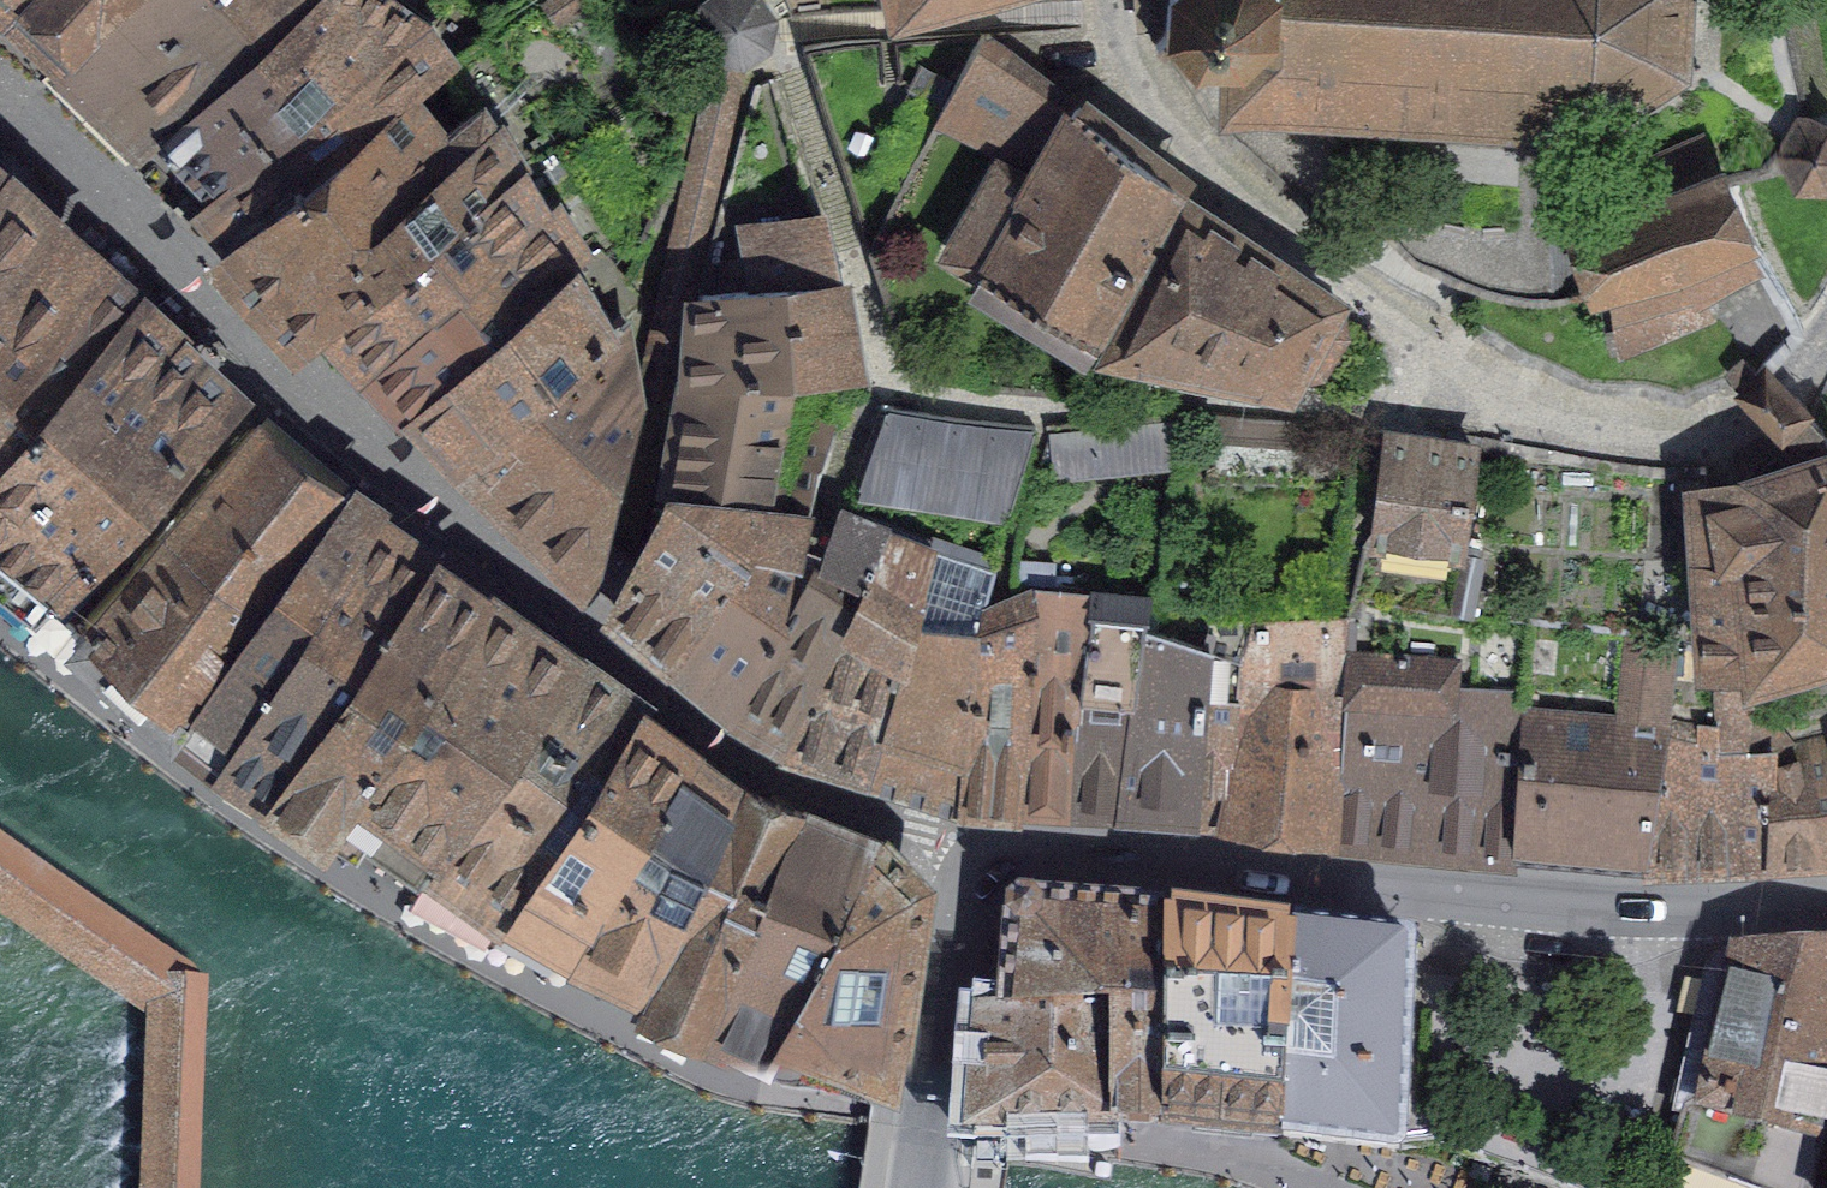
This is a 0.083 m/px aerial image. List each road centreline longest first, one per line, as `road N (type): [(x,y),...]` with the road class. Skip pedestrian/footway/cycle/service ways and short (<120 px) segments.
road 1 (secondary): [(927,1187),(972,892),(981,863),(1012,850),(1116,844),(1607,903),(1826,898)]

